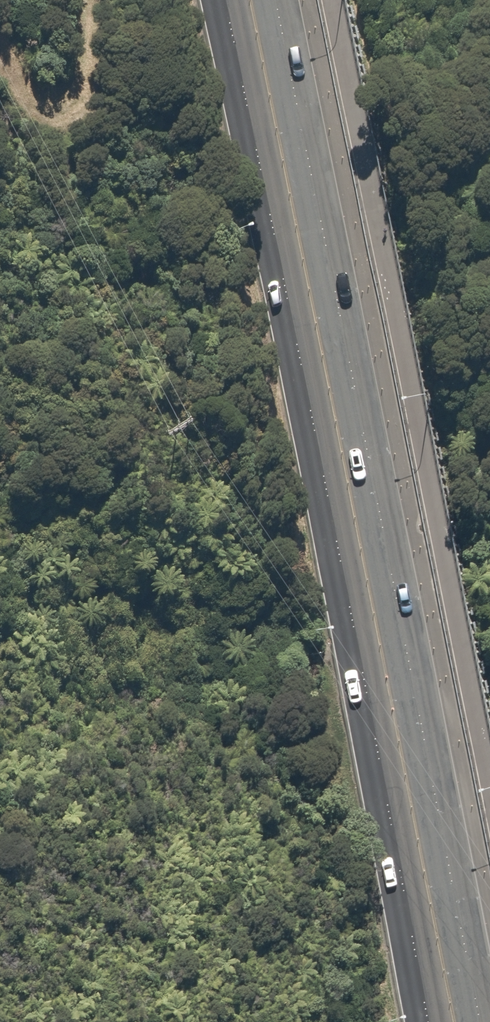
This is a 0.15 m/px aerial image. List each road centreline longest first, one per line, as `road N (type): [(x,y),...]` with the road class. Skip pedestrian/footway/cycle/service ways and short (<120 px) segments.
road 1 (secondary): [(276,0),(480,1021)]
road 2 (secondary): [(427,1021),(224,0)]

